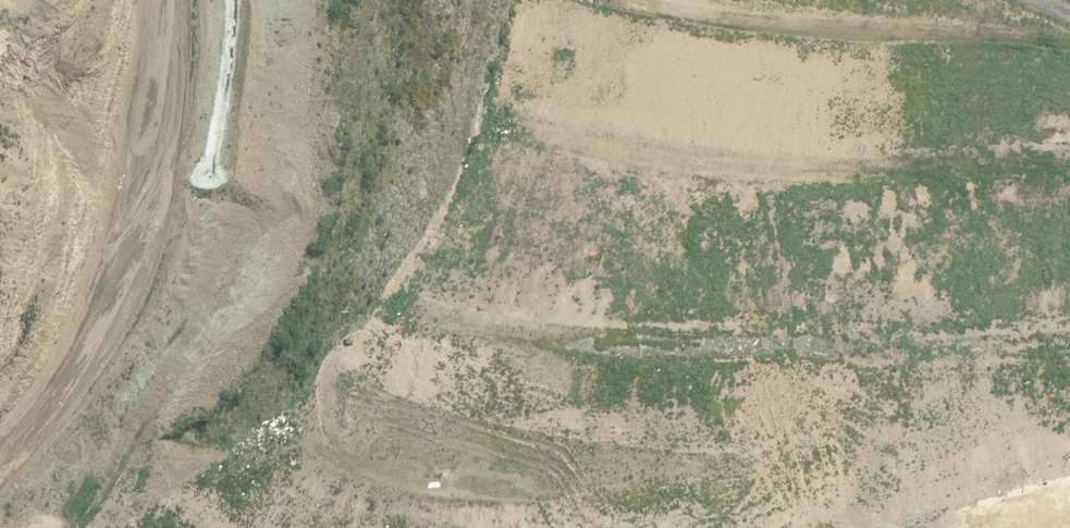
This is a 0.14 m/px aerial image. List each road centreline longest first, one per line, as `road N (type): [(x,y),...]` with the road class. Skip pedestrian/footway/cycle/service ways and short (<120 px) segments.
road 1 (track): [(43,527),(60,436),(247,181),(238,0)]
road 2 (track): [(647,399),(532,296),(509,167),(539,0)]
road 3 (track): [(846,527),(647,399)]
road 4 (track): [(604,527),(647,399)]

